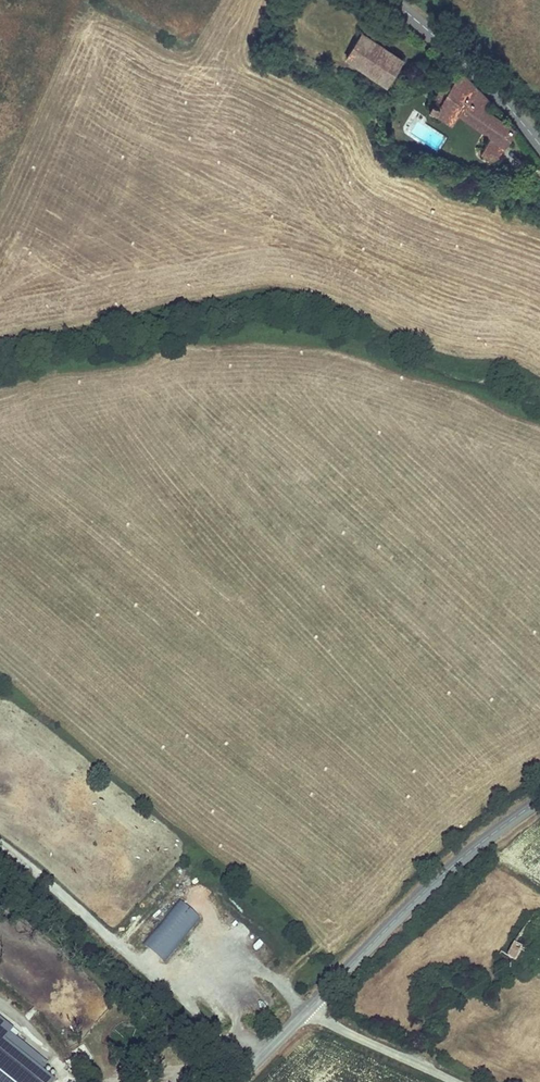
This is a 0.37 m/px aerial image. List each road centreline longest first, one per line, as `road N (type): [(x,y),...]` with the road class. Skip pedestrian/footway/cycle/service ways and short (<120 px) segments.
road 1 (track): [(0,857),(233,1043),(261,1056)]
road 2 (tertiary): [(539,799),(459,859),(308,1010)]
road 3 (tertiary): [(388,0),(477,76),(539,147)]
road 4 (unclassified): [(456,1081),(308,1010)]

